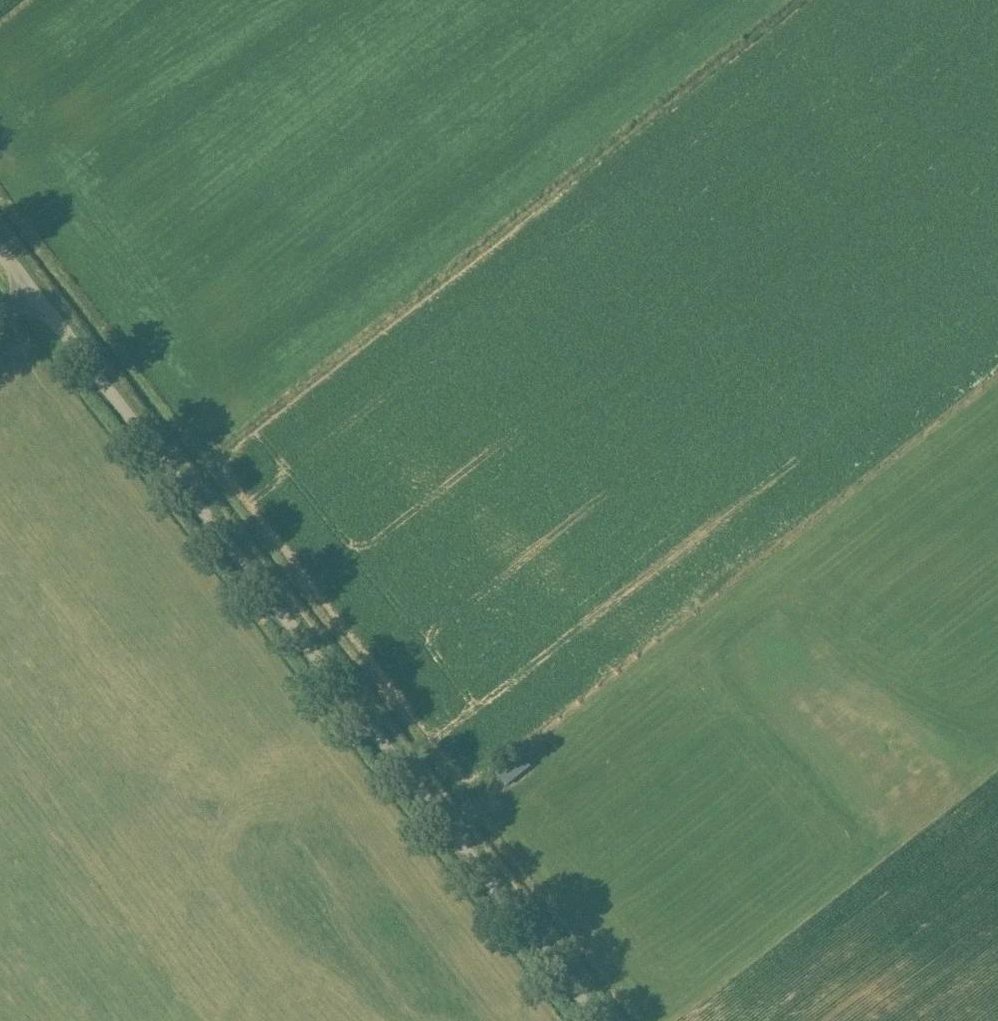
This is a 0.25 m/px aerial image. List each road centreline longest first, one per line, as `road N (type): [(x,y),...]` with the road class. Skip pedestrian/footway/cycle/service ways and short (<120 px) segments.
road 1 (unclassified): [(594,1020),(0,257)]

